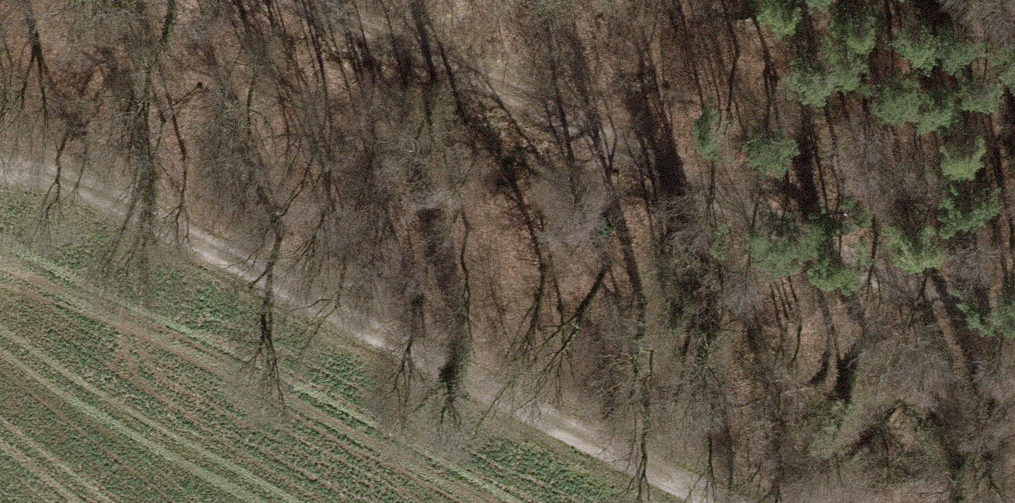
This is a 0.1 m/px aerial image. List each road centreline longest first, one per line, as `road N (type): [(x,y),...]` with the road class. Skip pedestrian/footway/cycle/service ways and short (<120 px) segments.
road 1 (track): [(717,502),(23,164),(0,165)]
road 2 (track): [(308,0),(911,283),(1014,311)]

